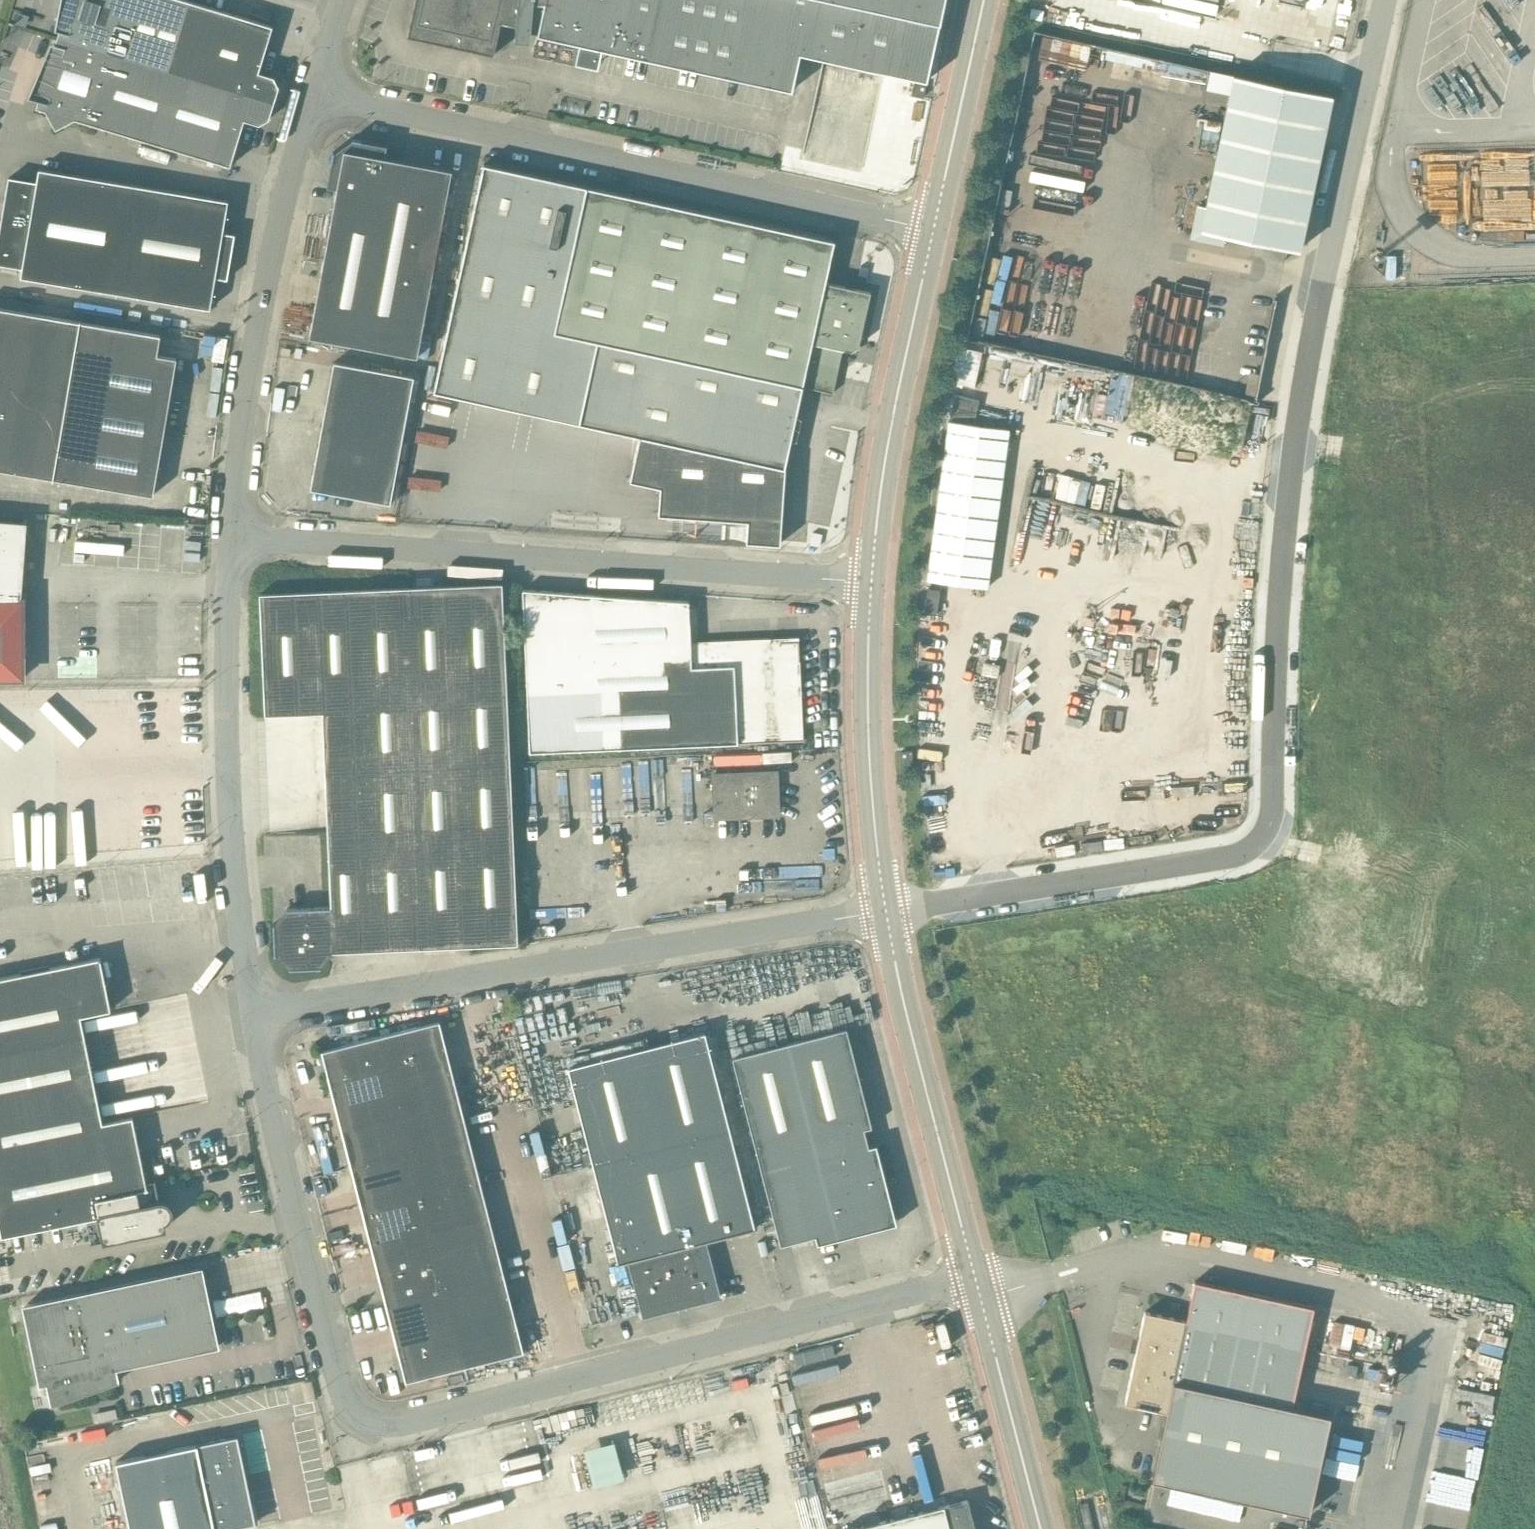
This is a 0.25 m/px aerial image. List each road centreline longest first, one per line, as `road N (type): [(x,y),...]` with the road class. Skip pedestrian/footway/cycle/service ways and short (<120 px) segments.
road 1 (unclassified): [(1384,0),(1322,284),(1291,474),(1268,698),(1266,840),(882,911)]
road 2 (unclassified): [(975,1275),(454,1412),(374,1424),(352,1411),(339,1388),(254,1013)]
road 3 (unclassified): [(872,581),(228,536)]
road 4 (unclassified): [(933,231),(312,92)]
road 5 (unclassified): [(254,1013),(882,911)]
road 6 (unclassified): [(254,1013),(227,766),(228,536)]
road 7 (unclassified): [(228,536),(249,354),(312,92)]
road 8 (unclassified): [(975,1275),(882,911)]
road 9 (unclassified): [(872,581),(890,433),(933,231)]
road 10 (unclassified): [(882,911),(868,749),(872,581)]
road 11 (track): [(1266,840),(1534,899)]
road 12 (unclassified): [(1044,1528),(975,1275)]
road 13 (unclassified): [(933,231),(984,0)]

